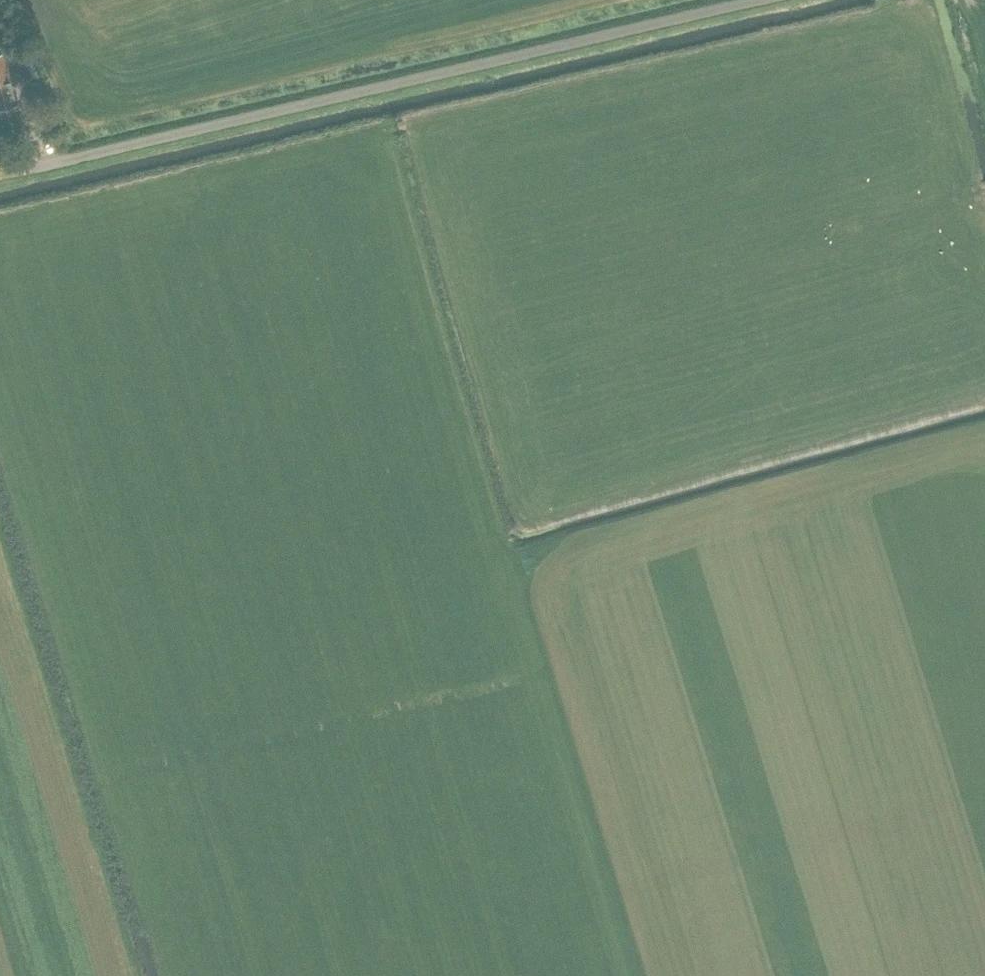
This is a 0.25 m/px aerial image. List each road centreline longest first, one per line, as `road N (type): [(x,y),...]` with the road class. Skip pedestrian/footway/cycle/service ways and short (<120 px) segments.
road 1 (unclassified): [(32,167),(758,0)]

